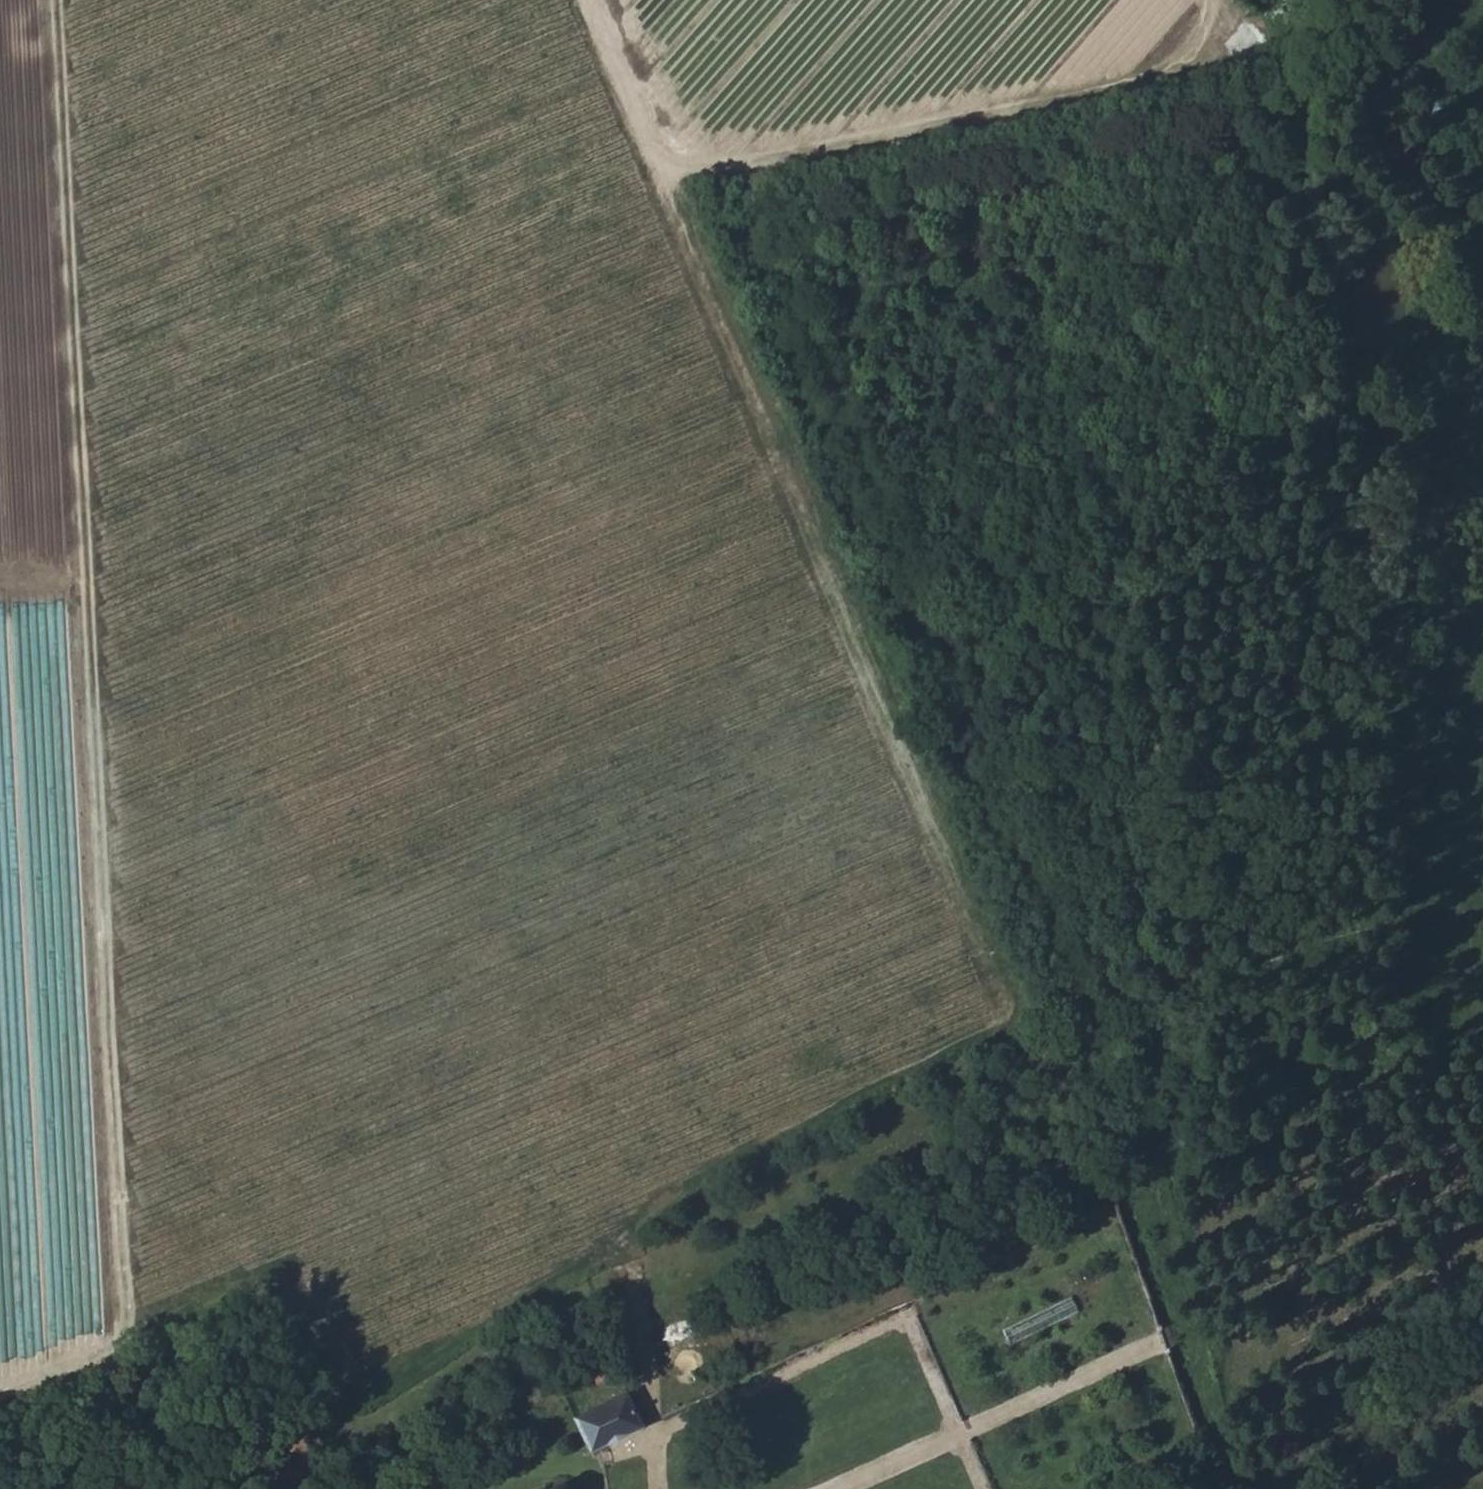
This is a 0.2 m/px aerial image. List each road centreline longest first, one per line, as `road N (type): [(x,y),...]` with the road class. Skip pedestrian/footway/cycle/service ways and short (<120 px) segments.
road 1 (track): [(52,0),(129,1314)]
road 2 (track): [(594,0),(830,578)]

